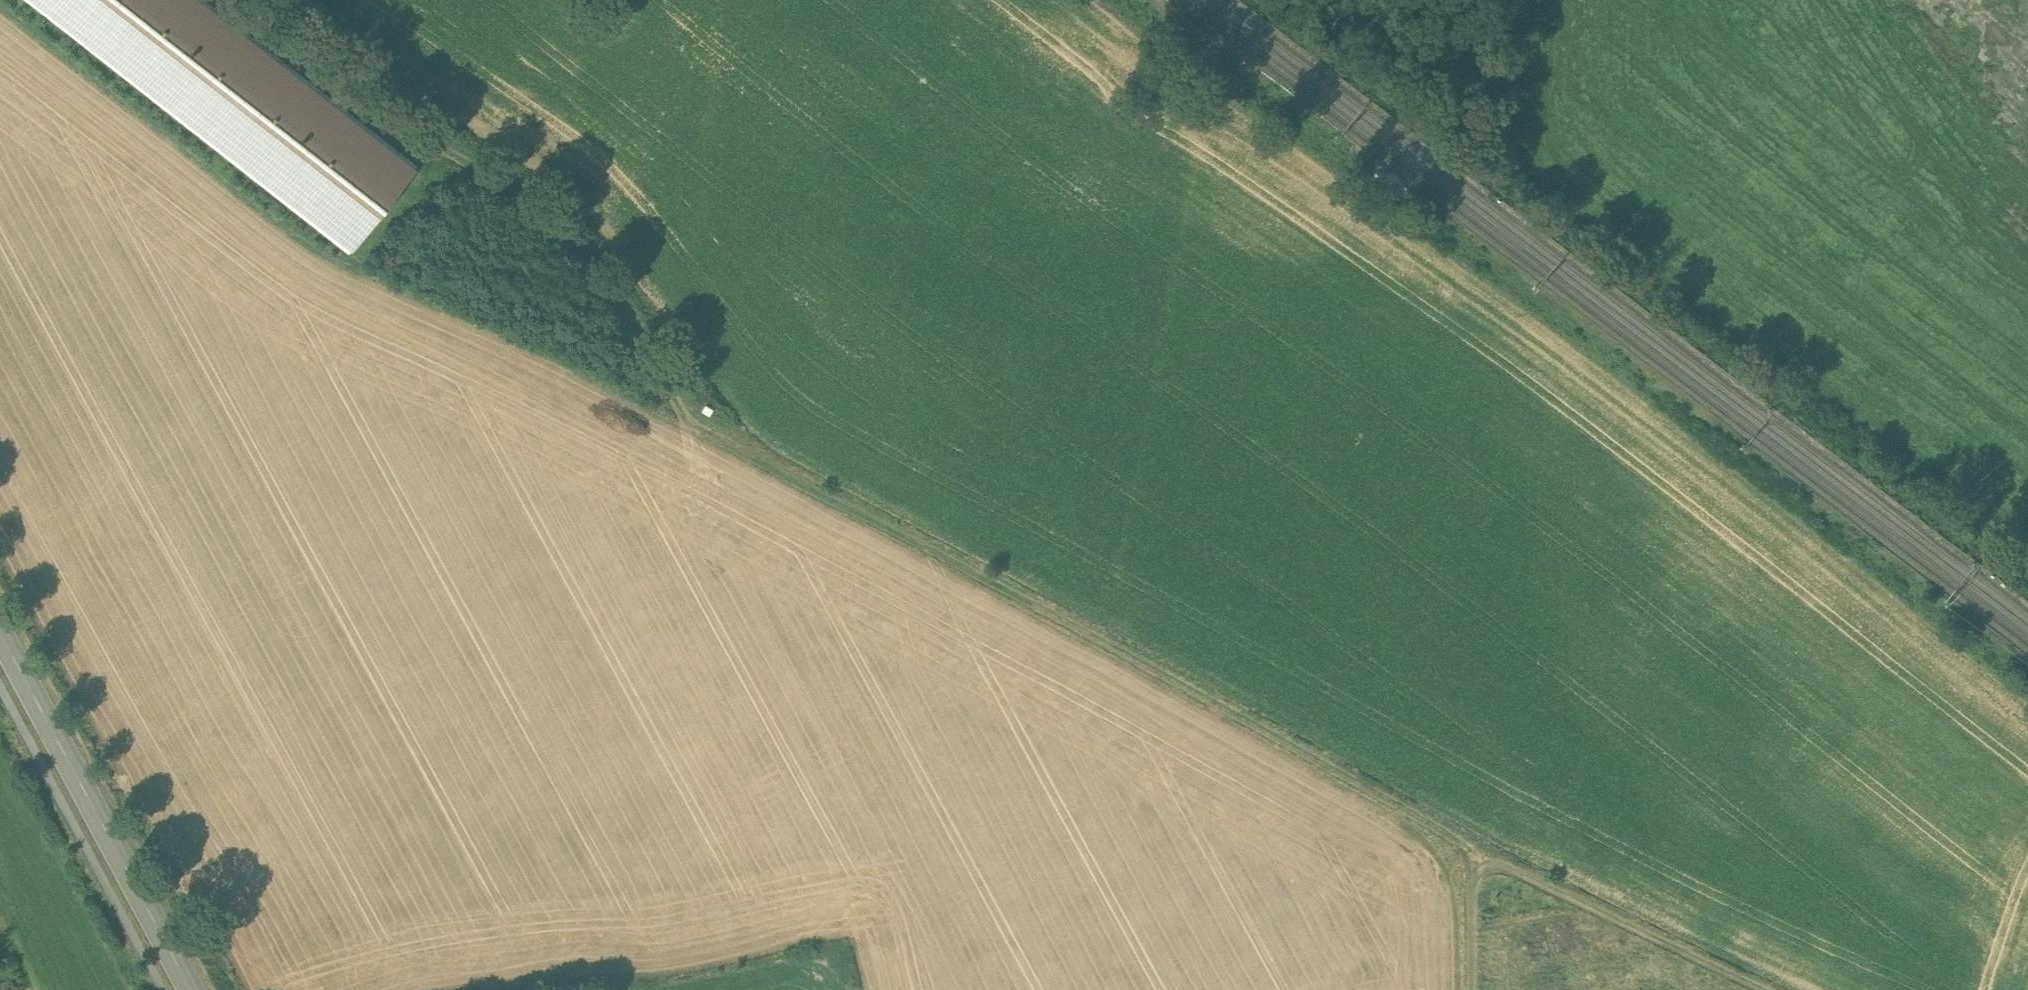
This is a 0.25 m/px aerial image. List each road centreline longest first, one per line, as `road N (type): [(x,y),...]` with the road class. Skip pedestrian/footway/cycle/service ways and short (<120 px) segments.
road 1 (track): [(1487,850),(1147,661),(745,452),(684,410),(586,261),(243,0)]
road 2 (track): [(1469,989),(1469,876),(1487,850),(1559,893),(1773,989)]
road 3 (secondary): [(192,989),(0,630)]

